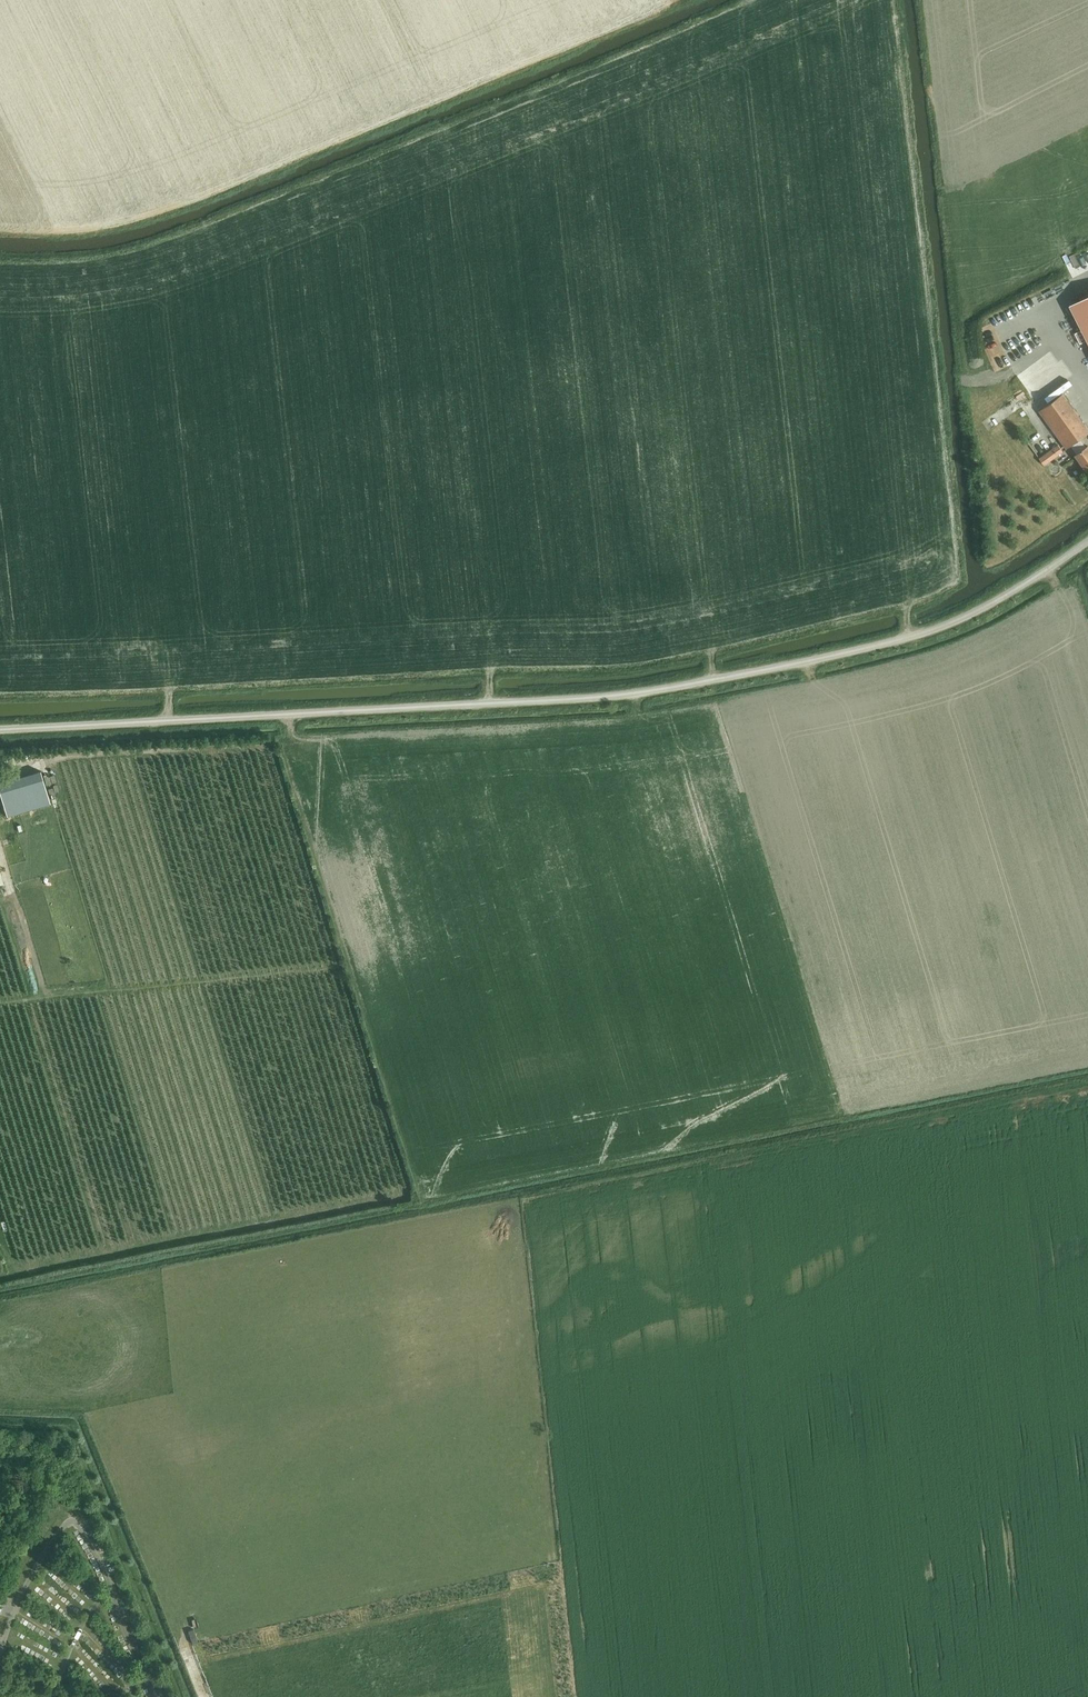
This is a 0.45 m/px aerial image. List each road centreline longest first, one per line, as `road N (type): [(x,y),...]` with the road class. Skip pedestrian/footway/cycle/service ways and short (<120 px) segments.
road 1 (unclassified): [(0,729),(615,696),(919,633),(992,602),(1087,541)]

